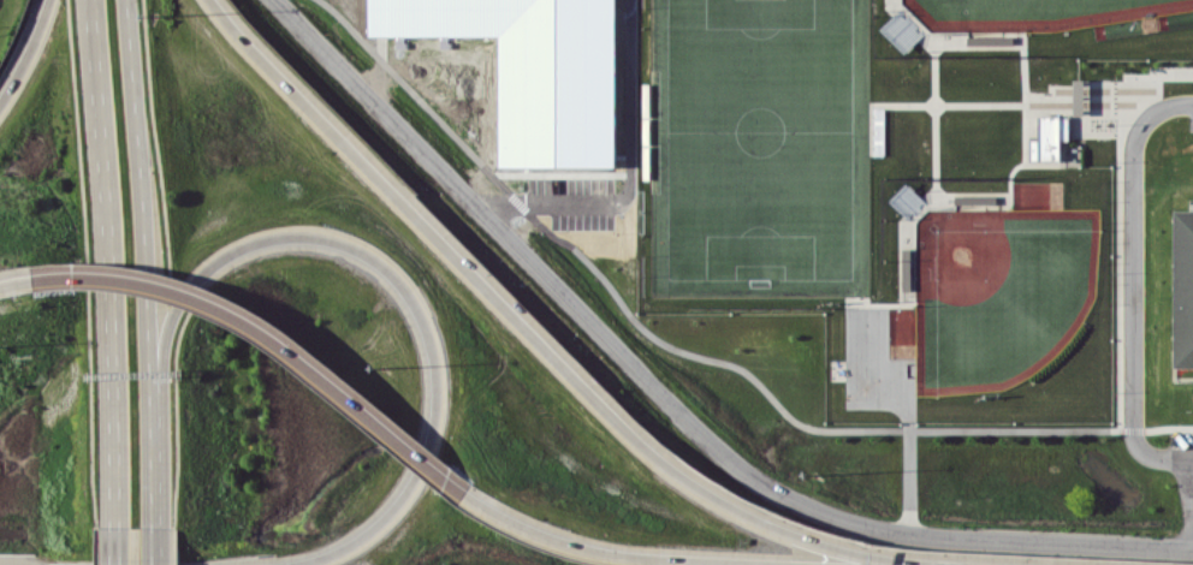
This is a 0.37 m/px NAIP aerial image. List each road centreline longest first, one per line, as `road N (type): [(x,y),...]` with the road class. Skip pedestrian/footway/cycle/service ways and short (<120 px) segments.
road 1 (residential): [(1192,547),(861,525),(761,484),(690,423),(274,0)]
road 2 (motorway): [(950,564),(824,545),(761,522),(670,469),(209,0)]
road 3 (motorway): [(153,470),(171,327),(215,261),(247,243),(317,234),(388,267),(426,325),(435,403),(428,436),(388,505),(355,535),(292,564)]
road 4 (secondary): [(88,0),(113,313),(117,527)]
road 5 (secondary): [(155,525),(129,0)]
road 6 (motorway): [(468,495),(287,347),(216,304),(131,279),(35,278)]
road 7 (motorway): [(791,564),(594,551),(546,536),(468,495)]

